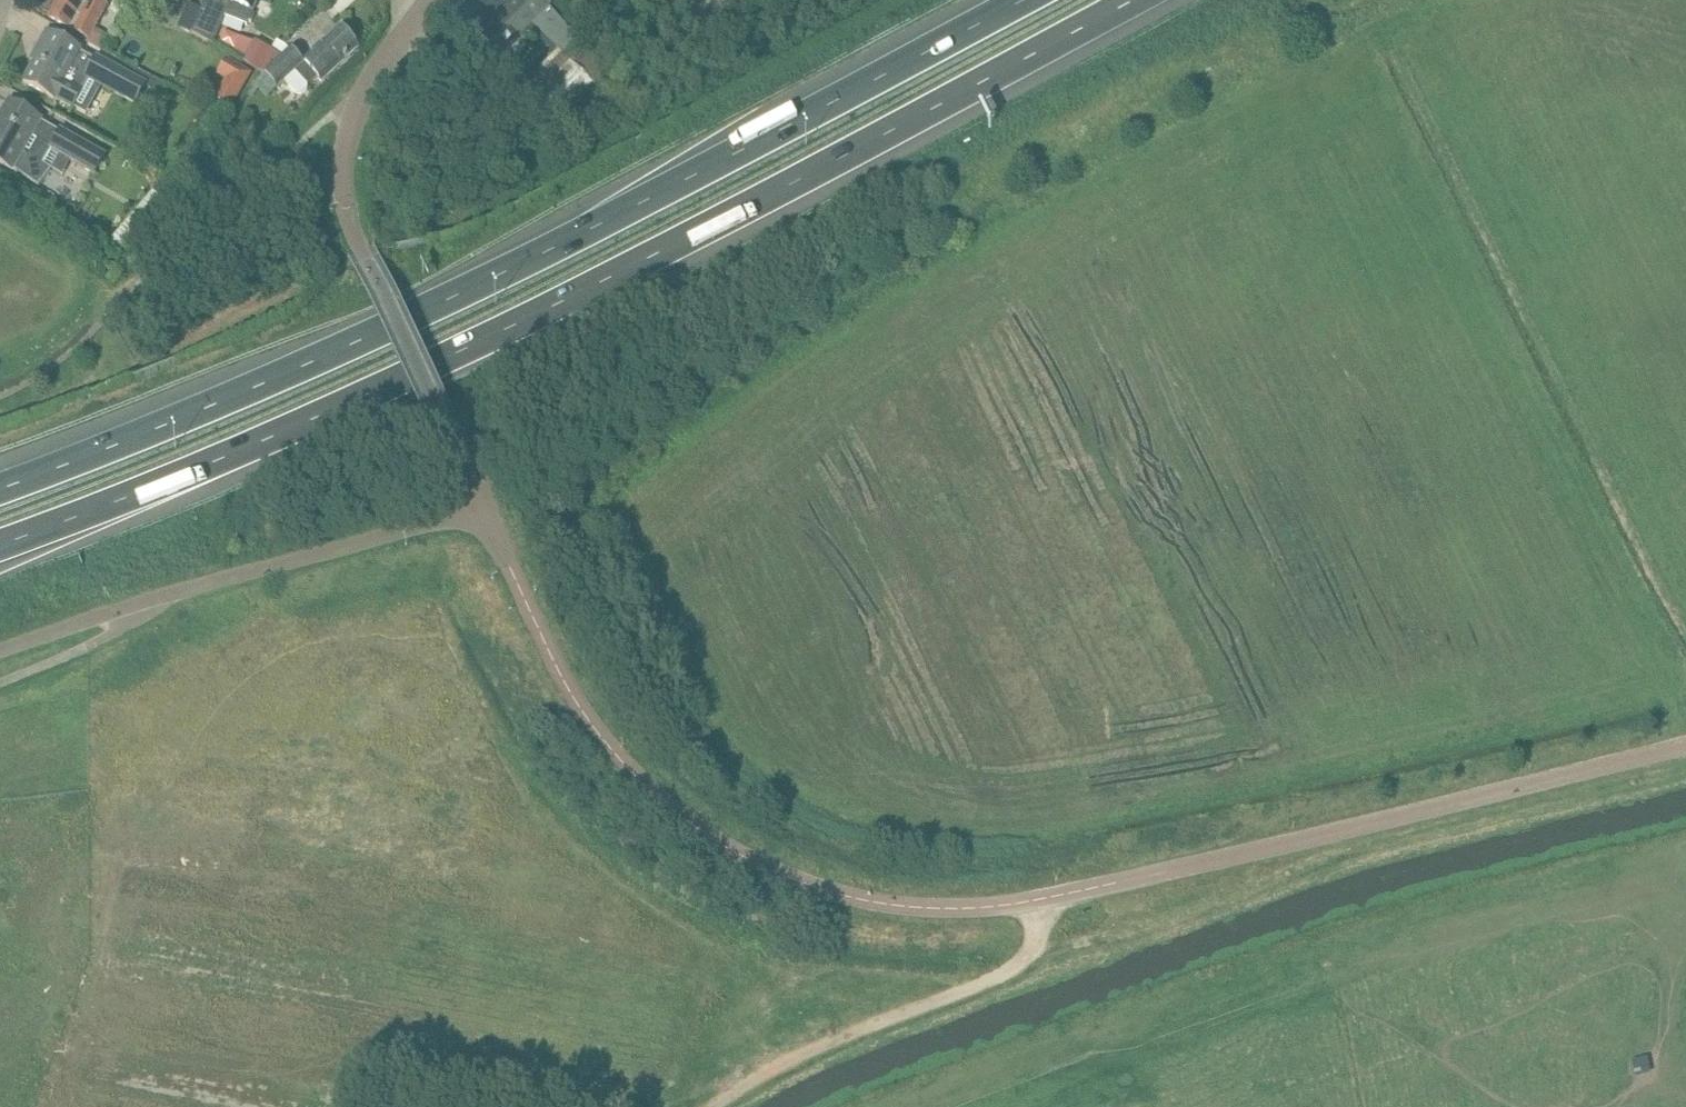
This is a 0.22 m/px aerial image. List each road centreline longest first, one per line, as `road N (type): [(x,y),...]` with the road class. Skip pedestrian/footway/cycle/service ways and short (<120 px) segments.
road 1 (motorway): [(0,541),(138,491),(567,298),(1129,0)]
road 2 (motorway): [(1014,0),(546,249),(345,345),(0,486)]
road 3 (unclassified): [(0,649),(481,503)]
road 4 (unclassified): [(481,503),(350,209),(344,168),(356,104)]
road 5 (track): [(1038,900),(1040,938),(1021,968),(778,1068),(713,1106)]

